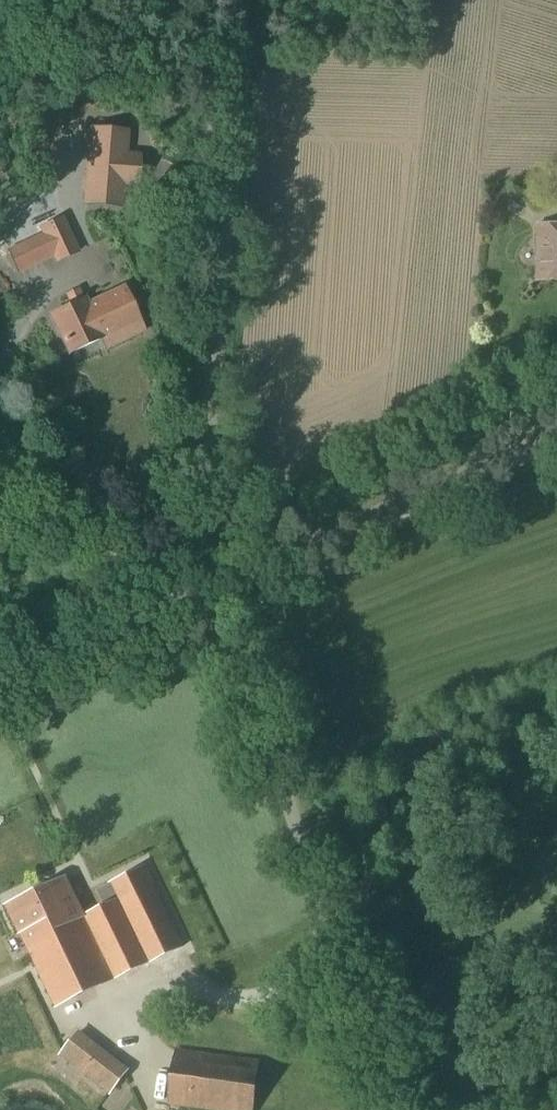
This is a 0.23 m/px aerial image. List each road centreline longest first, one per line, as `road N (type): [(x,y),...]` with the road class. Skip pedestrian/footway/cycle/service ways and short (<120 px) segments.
road 1 (unclassified): [(205,597),(199,534),(241,0)]
road 2 (unclassified): [(205,597),(404,1109)]
road 3 (unclassified): [(205,597),(556,431)]
road 4 (unclassified): [(0,687),(205,597)]
road 5 (track): [(188,605),(0,499)]

